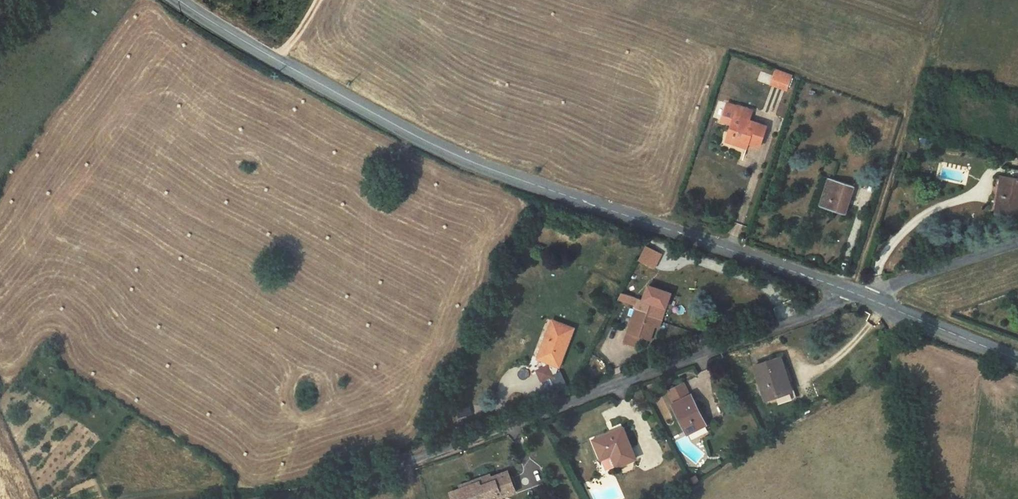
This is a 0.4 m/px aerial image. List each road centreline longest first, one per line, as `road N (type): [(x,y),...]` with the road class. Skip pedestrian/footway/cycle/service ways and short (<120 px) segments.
road 1 (tertiary): [(277,57),(455,148),(844,293)]
road 2 (unclassified): [(283,498),(485,437),(844,293)]
road 3 (tertiary): [(862,301),(1017,369)]
road 4 (residential): [(862,301),(1017,243)]

